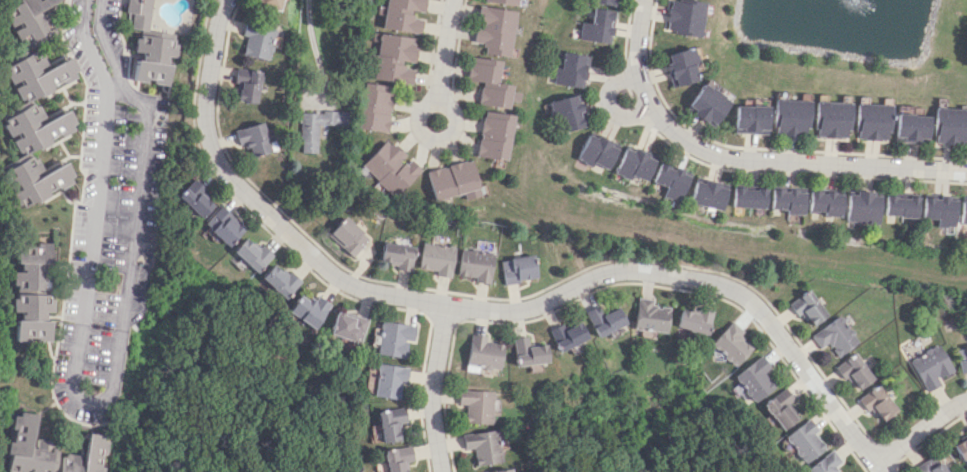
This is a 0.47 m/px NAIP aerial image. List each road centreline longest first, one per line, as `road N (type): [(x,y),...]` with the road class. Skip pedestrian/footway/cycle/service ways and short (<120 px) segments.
road 1 (residential): [(223,0),(205,103),(208,139),(229,179),(330,272),(369,291),(514,311),(610,272),(715,283),(737,291),(773,325),(881,471)]
road 2 (residential): [(86,0),(83,28),(109,92),(74,368),(75,391),(93,401),(112,385),(147,134),(142,101),(126,92),(105,37),(103,0)]
road 3 (residential): [(641,0),(637,74),(662,118),(699,147),(747,158),(966,170)]
road 4 (residential): [(446,303),(431,407),(443,471)]

